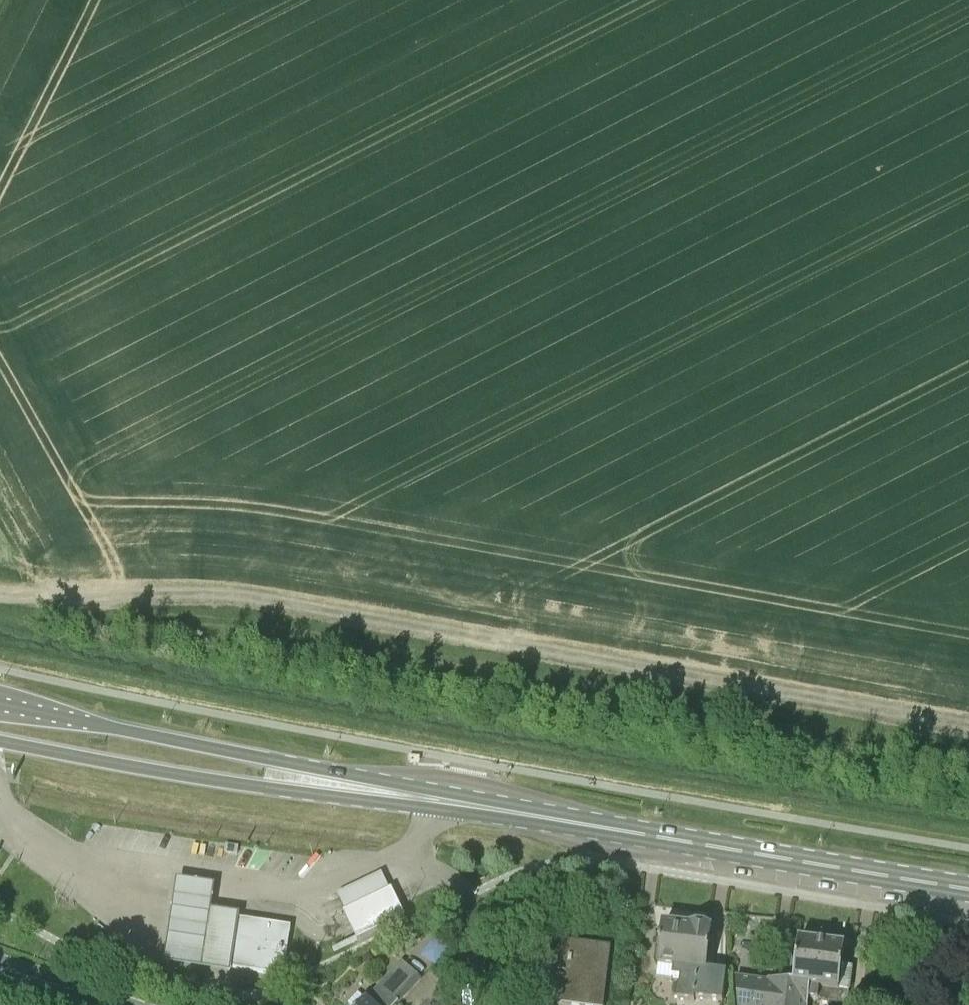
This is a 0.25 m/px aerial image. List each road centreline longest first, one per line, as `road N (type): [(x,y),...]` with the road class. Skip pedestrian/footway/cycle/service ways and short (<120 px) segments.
road 1 (primary): [(968,888),(454,803)]
road 2 (track): [(0,593),(221,594),(508,643)]
road 3 (primary): [(454,803),(405,785),(0,705)]
road 4 (primary): [(0,740),(262,788),(401,806),(454,803)]
road 5 (tertiary): [(119,1004),(0,968)]

